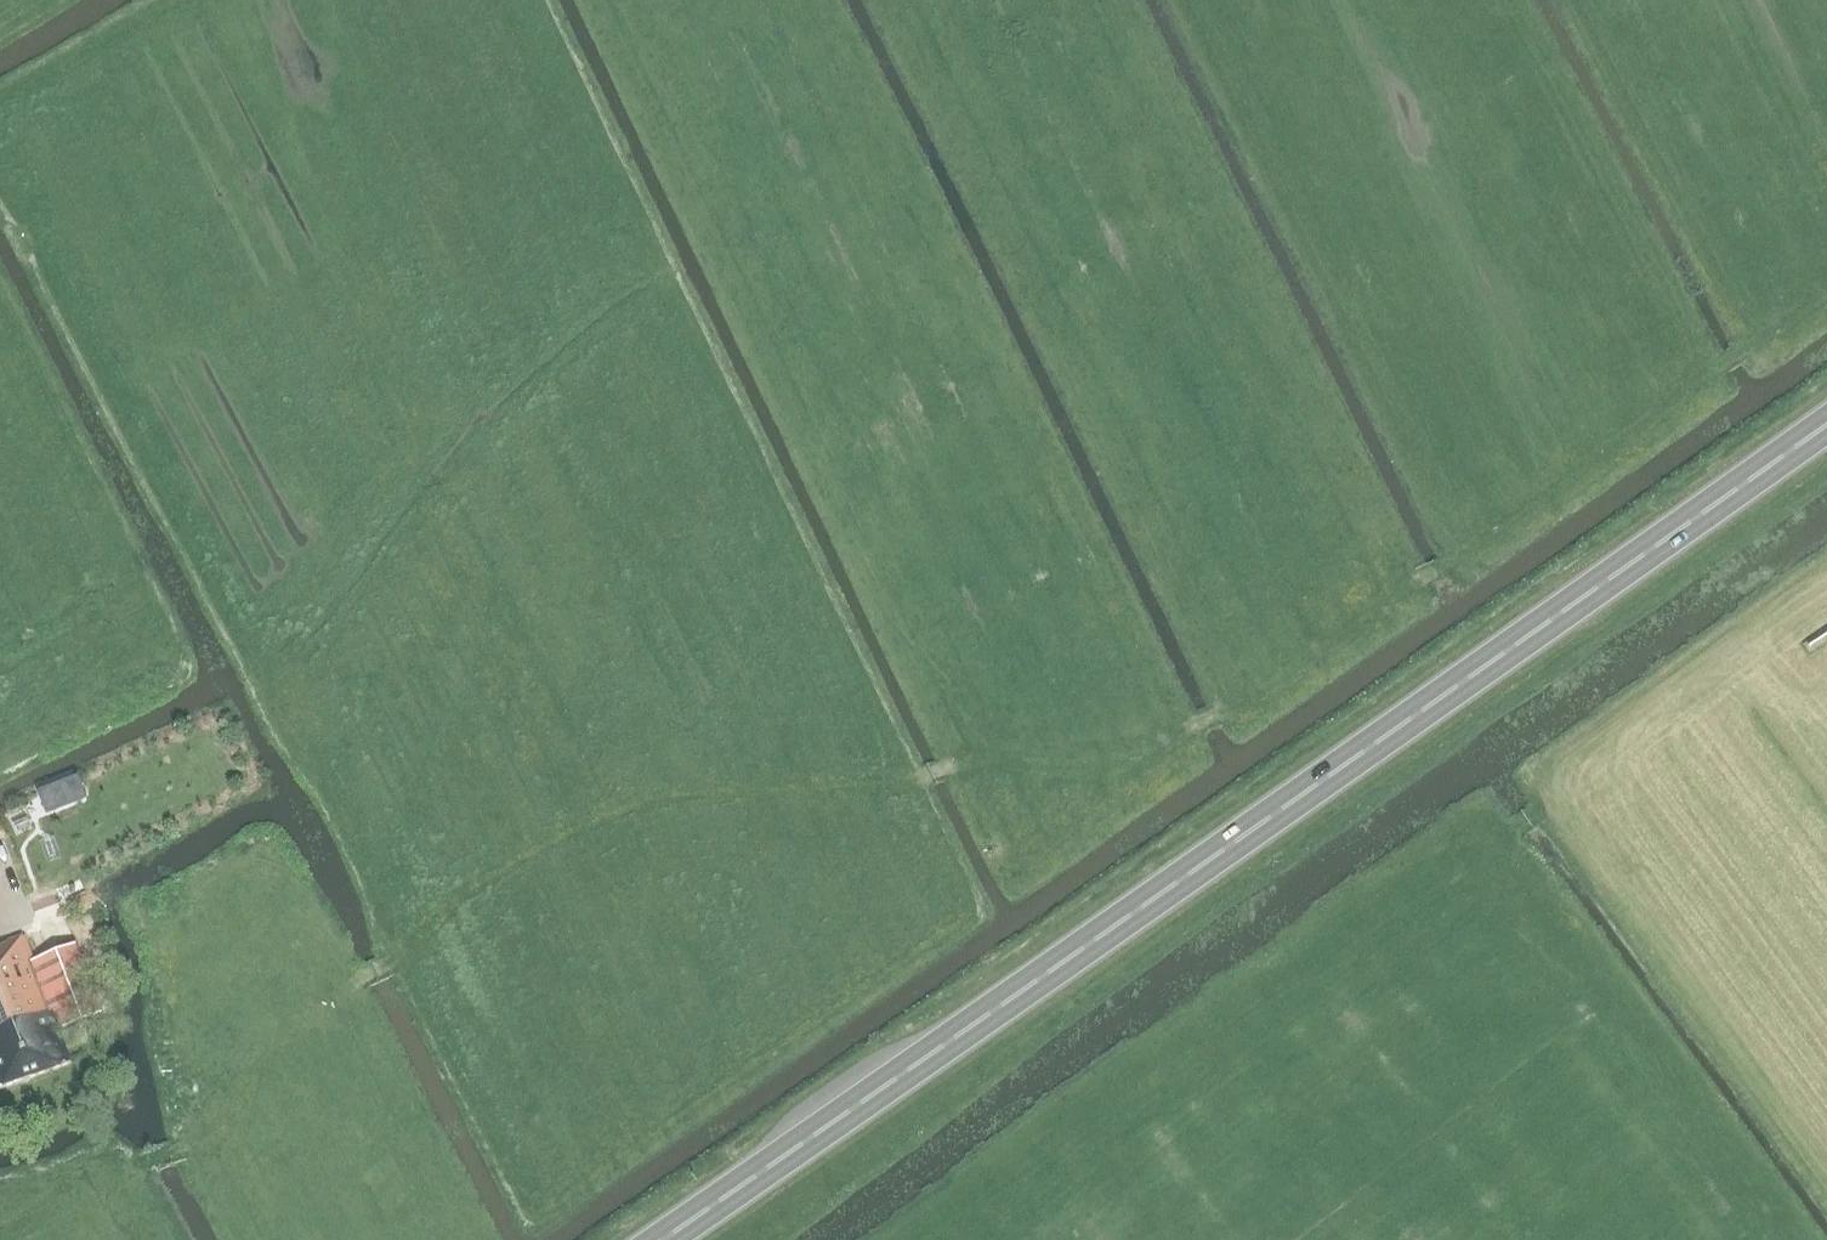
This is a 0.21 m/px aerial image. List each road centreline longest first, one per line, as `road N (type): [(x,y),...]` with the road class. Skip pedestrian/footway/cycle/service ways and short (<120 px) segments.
road 1 (trunk): [(656,1239),(1826,424)]

